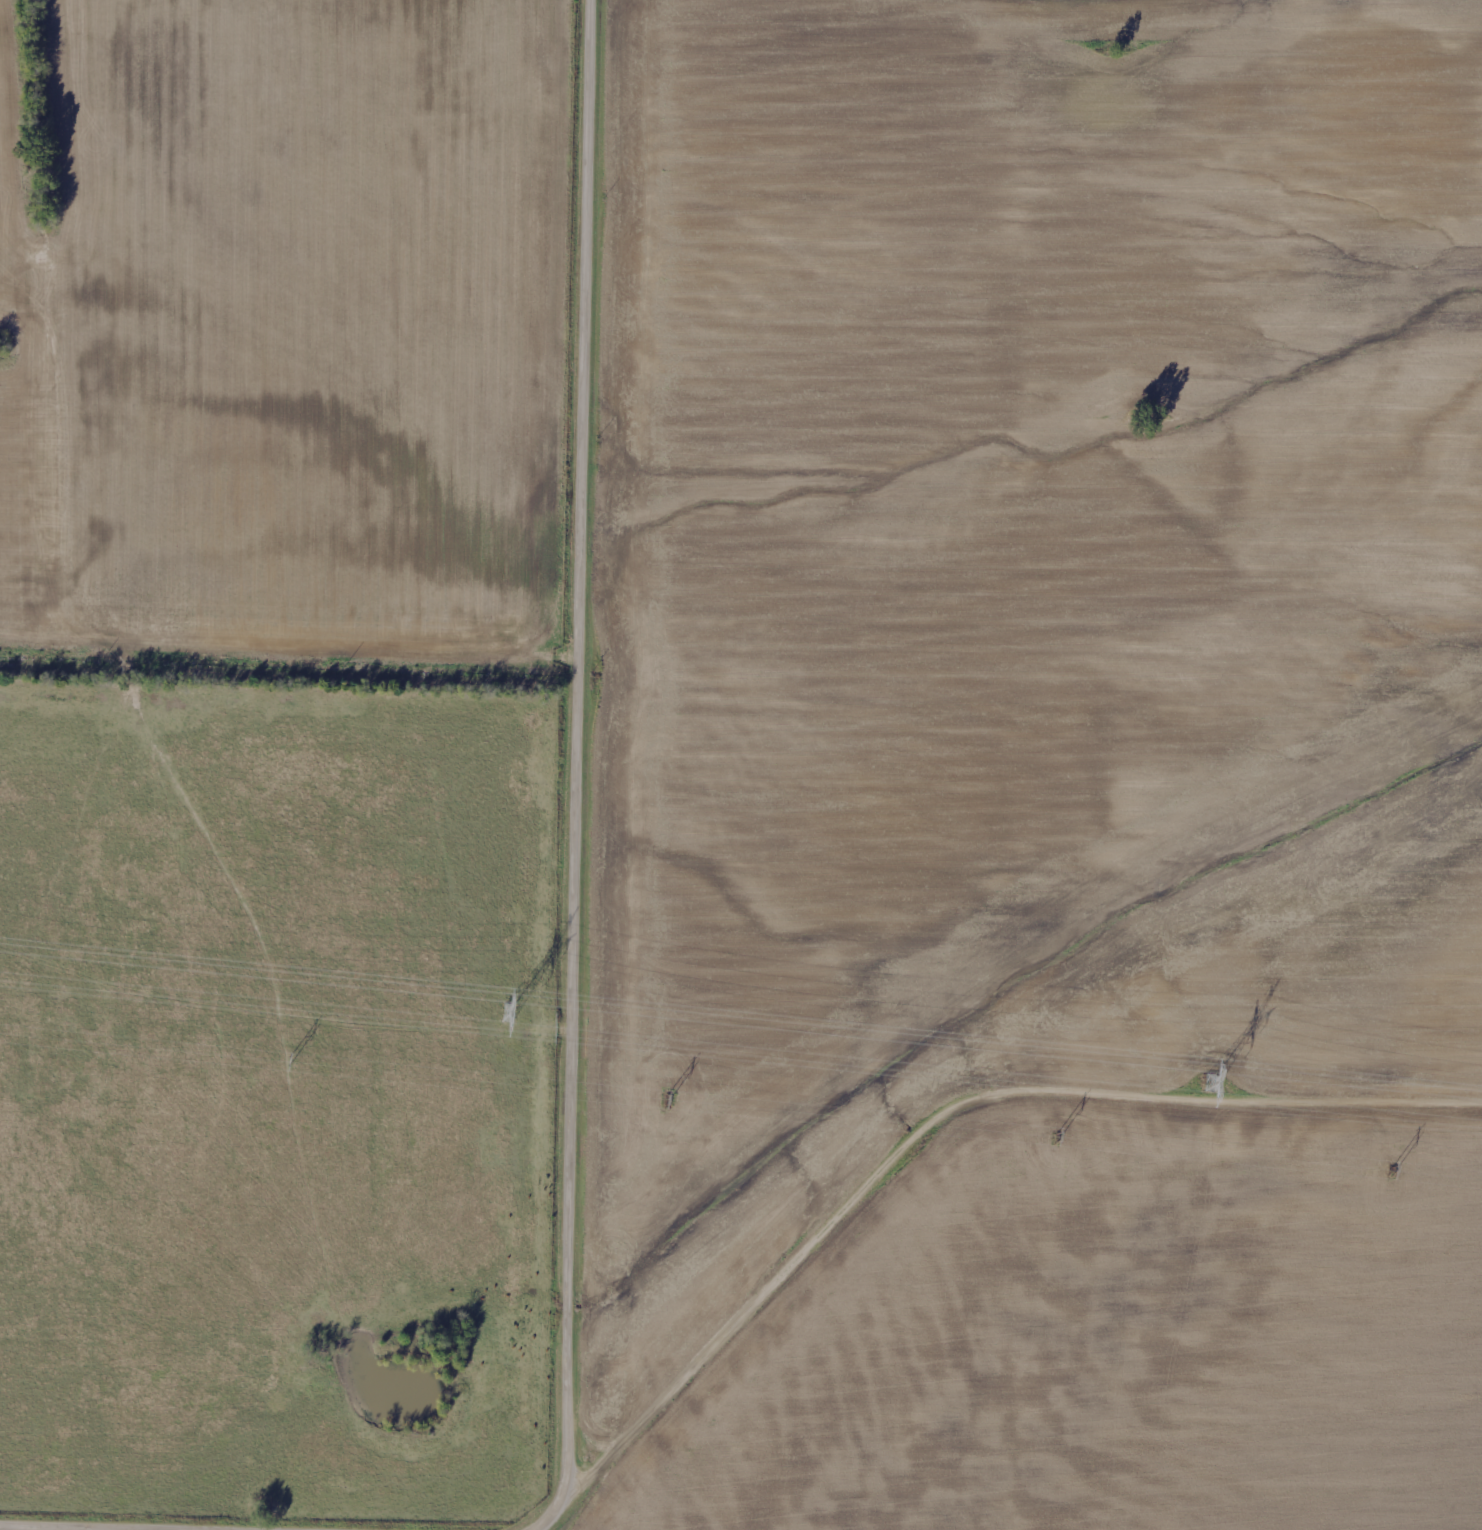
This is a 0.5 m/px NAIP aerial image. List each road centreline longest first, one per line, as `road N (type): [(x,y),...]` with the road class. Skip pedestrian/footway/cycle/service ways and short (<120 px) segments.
road 1 (residential): [(0,1510),(537,1504),(568,1416),(649,1391),(935,1088),(1021,1073),(1481,1088)]
road 2 (residential): [(568,1416),(598,0)]

